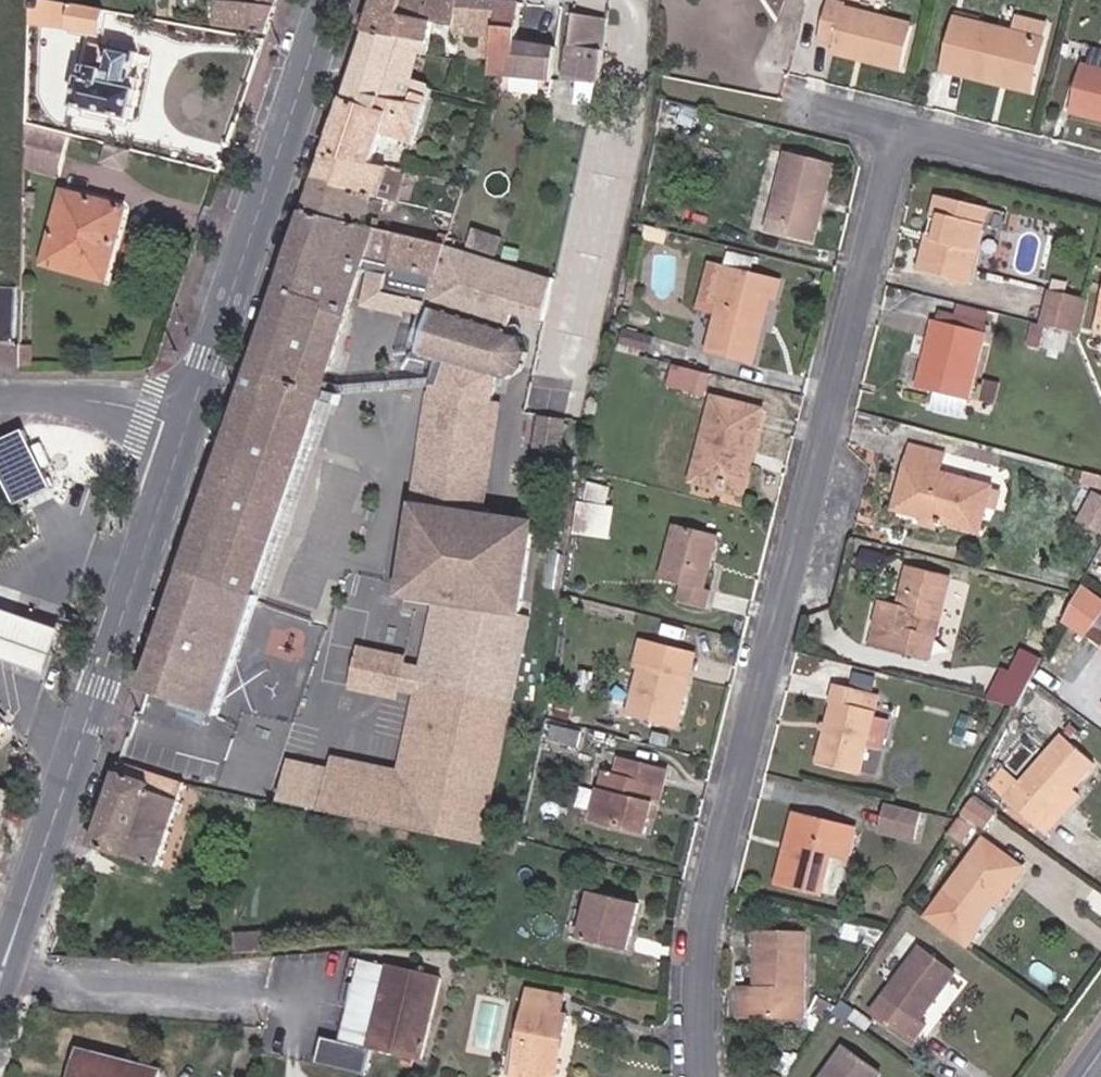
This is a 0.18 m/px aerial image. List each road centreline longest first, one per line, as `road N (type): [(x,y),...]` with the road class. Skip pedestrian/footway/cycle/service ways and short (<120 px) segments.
road 1 (residential): [(906,134),(717,859),(702,952),(702,1076)]
road 2 (secondary): [(200,417),(19,921)]
road 3 (secondary): [(333,0),(200,417)]
road 4 (residential): [(0,394),(161,405),(200,417)]
road 5 (residential): [(1100,180),(906,134)]

